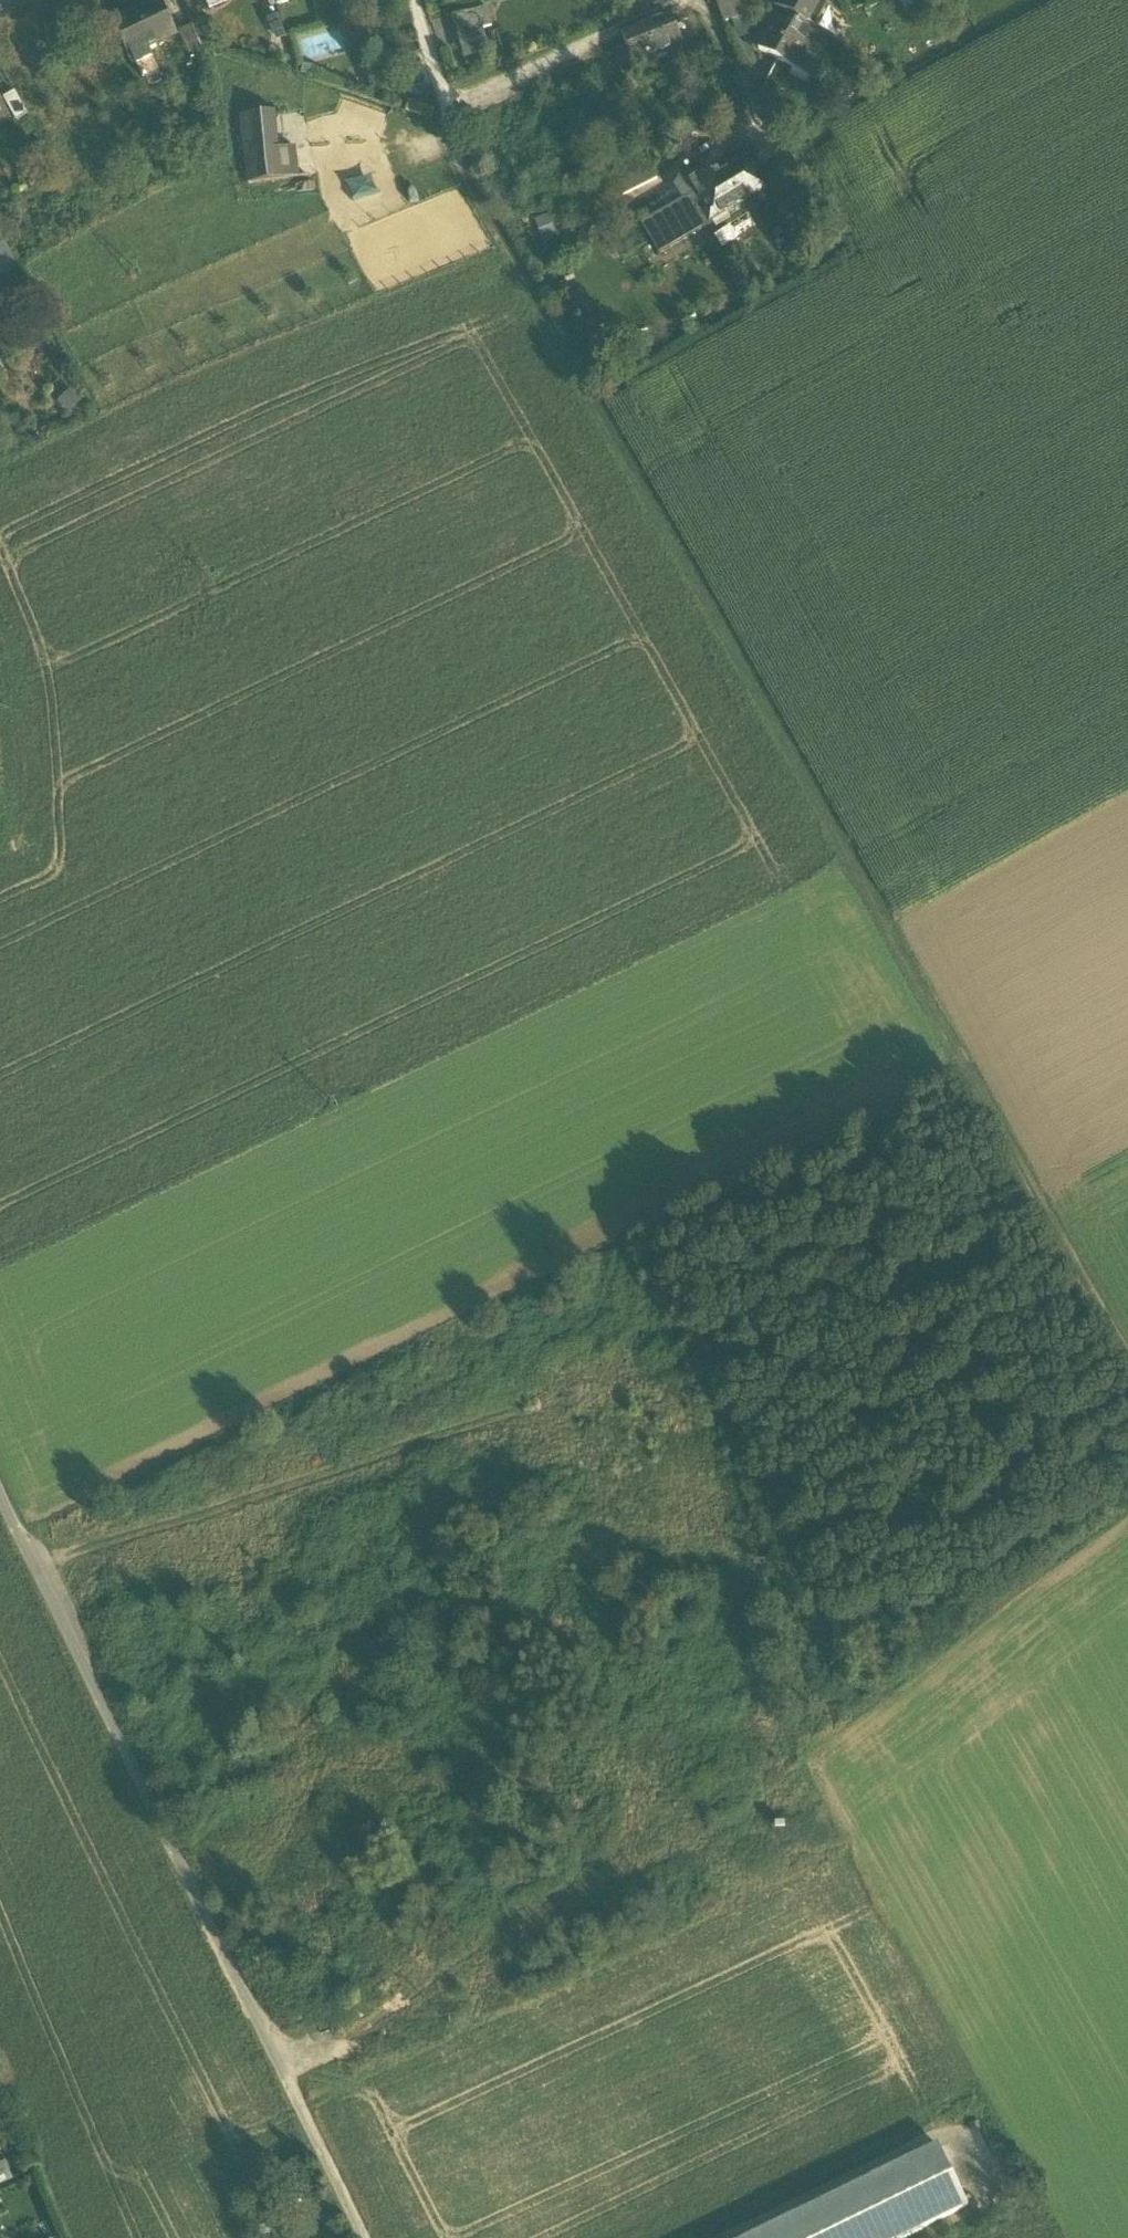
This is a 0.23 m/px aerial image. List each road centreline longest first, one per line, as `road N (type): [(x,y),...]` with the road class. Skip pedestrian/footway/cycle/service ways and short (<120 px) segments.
road 1 (track): [(414,0),(475,189),(1127,1361)]

